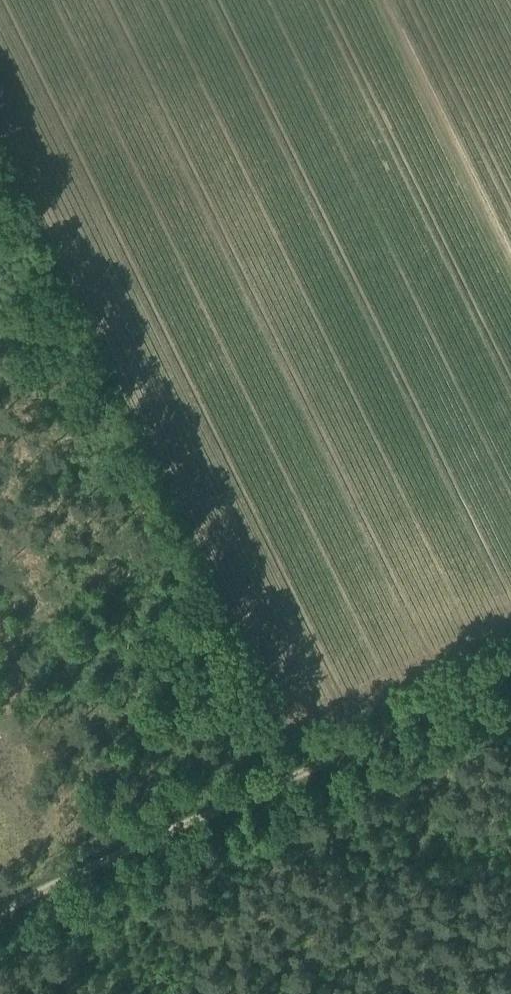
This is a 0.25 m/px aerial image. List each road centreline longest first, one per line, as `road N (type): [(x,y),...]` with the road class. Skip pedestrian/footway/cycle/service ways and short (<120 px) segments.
road 1 (track): [(510,664),(0,915)]

